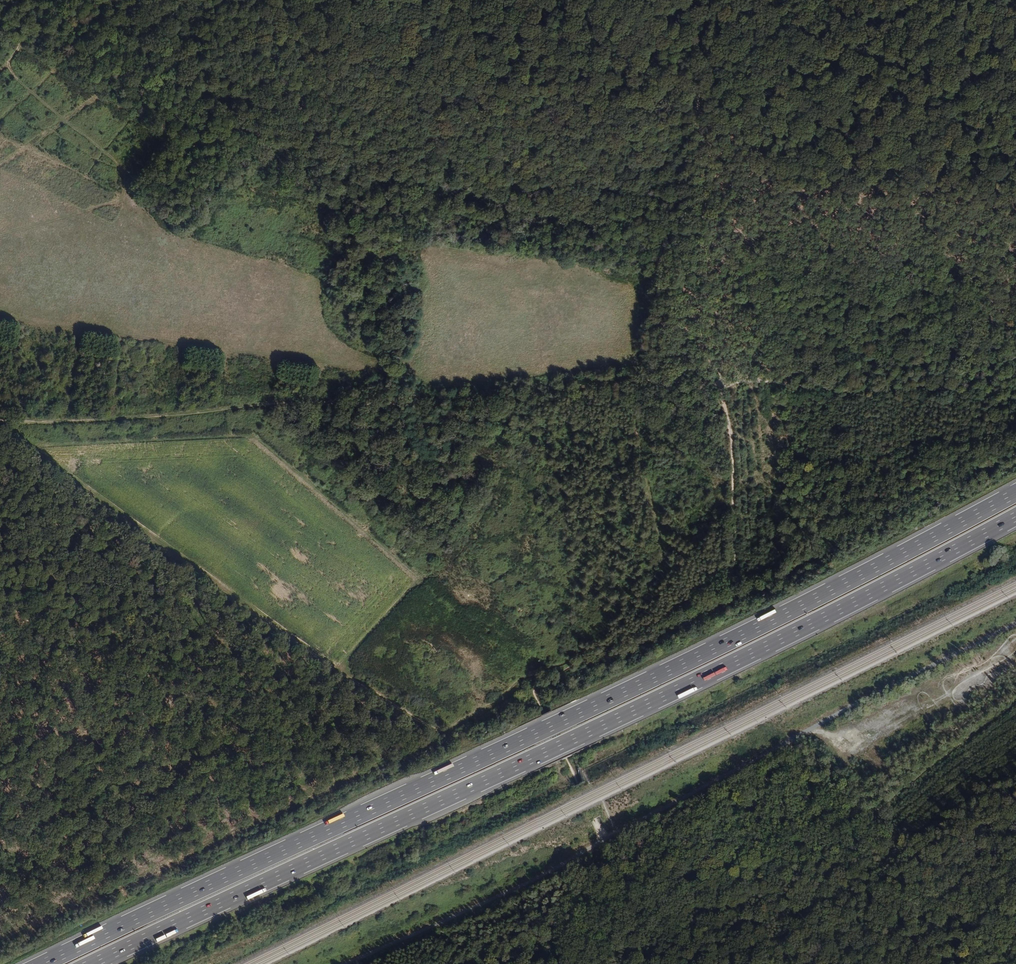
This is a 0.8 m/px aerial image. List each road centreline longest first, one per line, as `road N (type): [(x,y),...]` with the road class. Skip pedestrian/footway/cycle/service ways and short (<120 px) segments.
road 1 (motorway): [(1015,492),(705,653),(42,963)]
road 2 (motorway): [(92,963),(714,672),(1015,517)]
road 3 (track): [(718,385),(733,442),(736,540),(723,589),(685,617),(545,678),(536,692),(604,840),(779,745)]
road 4 (track): [(718,385),(0,422)]
road 5 (track): [(698,78),(643,84),(430,79),(373,37),(362,0)]
road 6 (track): [(698,78),(753,86),(909,80),(1015,58)]
road 7 (track): [(698,78),(694,123),(716,223),(693,302),(718,385)]
road 8 (track): [(1015,936),(922,873),(859,806),(779,745)]
road 9 (track): [(1015,385),(718,385)]
road 10 (track): [(604,840),(346,963)]
road 11 (track): [(779,745),(1015,623)]

